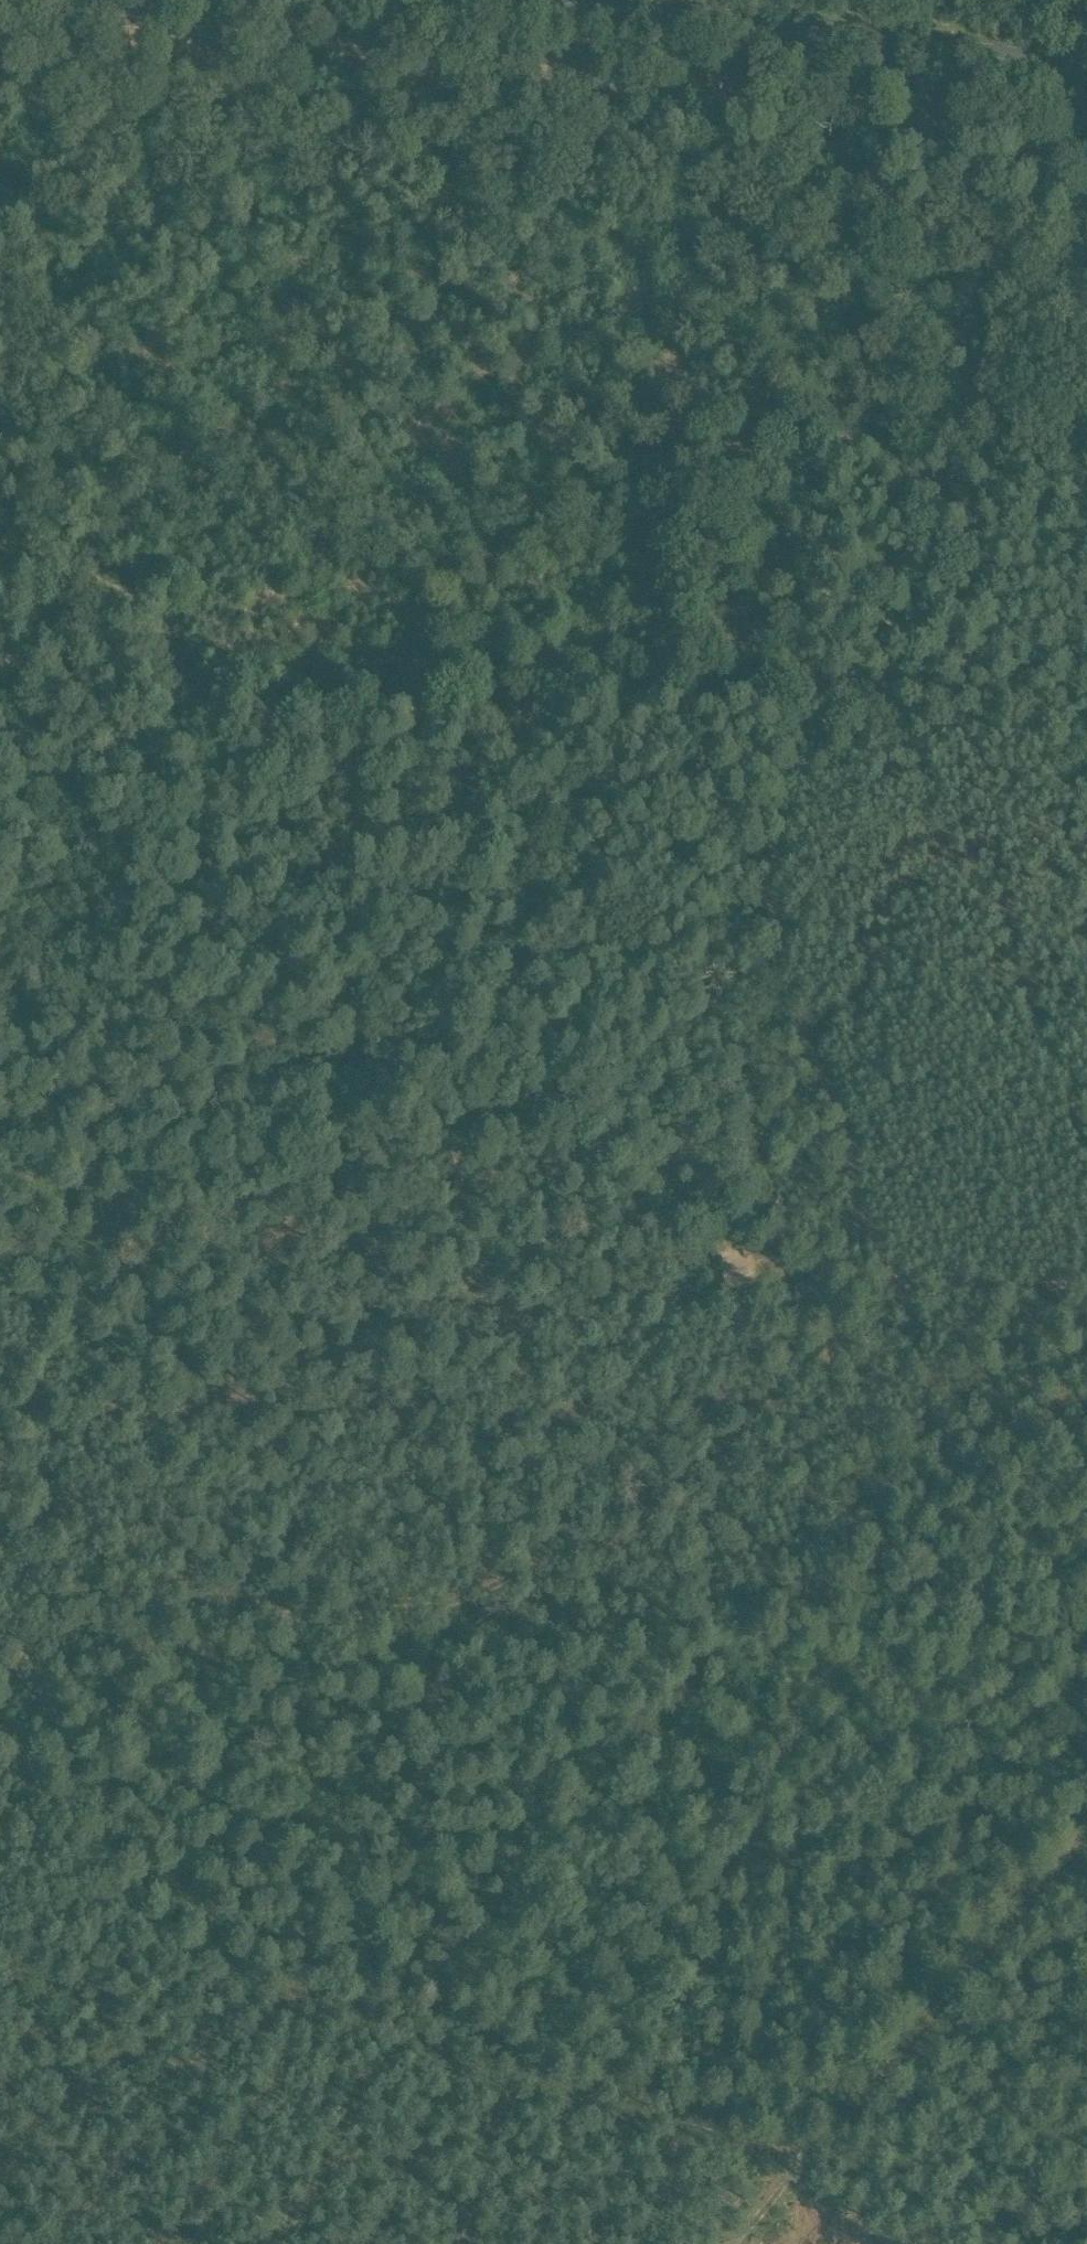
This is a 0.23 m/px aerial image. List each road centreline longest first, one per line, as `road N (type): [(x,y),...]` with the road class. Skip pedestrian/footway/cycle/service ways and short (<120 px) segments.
road 1 (track): [(771,700),(782,720),(789,779),(764,913),(901,1273),(898,1305),(872,1350),(825,1406),(739,1473),(533,1584),(380,1631),(247,1644),(163,1666),(0,1761)]
road 2 (track): [(804,2149),(282,1981),(258,1985),(46,2243)]
road 3 (track): [(771,700),(501,718),(233,714),(194,685),(65,533),(41,519),(0,520)]
road 4 (primary): [(545,0),(1086,74)]
road 5 (track): [(1086,1839),(804,2149),(735,2243)]
road 6 (track): [(1086,695),(771,700)]
road 7 (track): [(901,1273),(1086,1279)]

